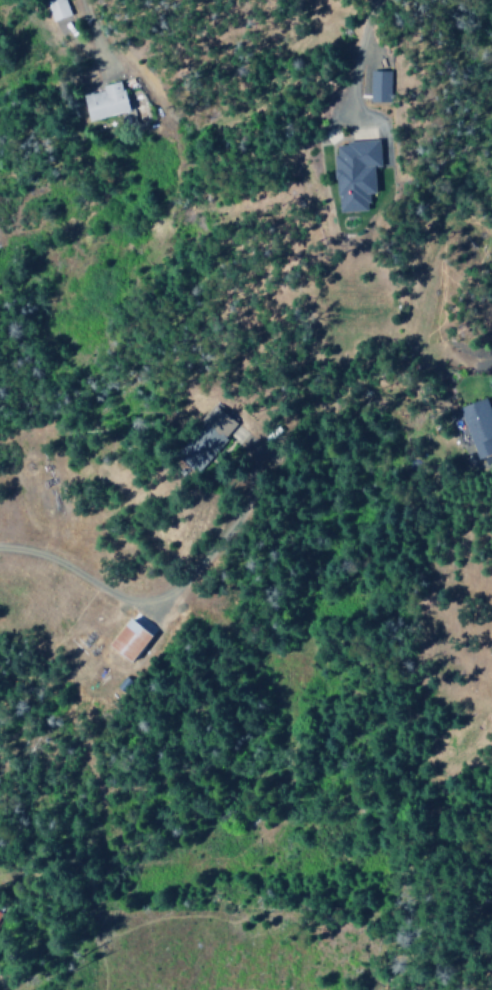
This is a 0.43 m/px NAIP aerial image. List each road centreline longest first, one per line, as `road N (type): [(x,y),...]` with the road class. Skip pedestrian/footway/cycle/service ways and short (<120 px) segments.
road 1 (residential): [(348,127),(353,59),(369,0)]

